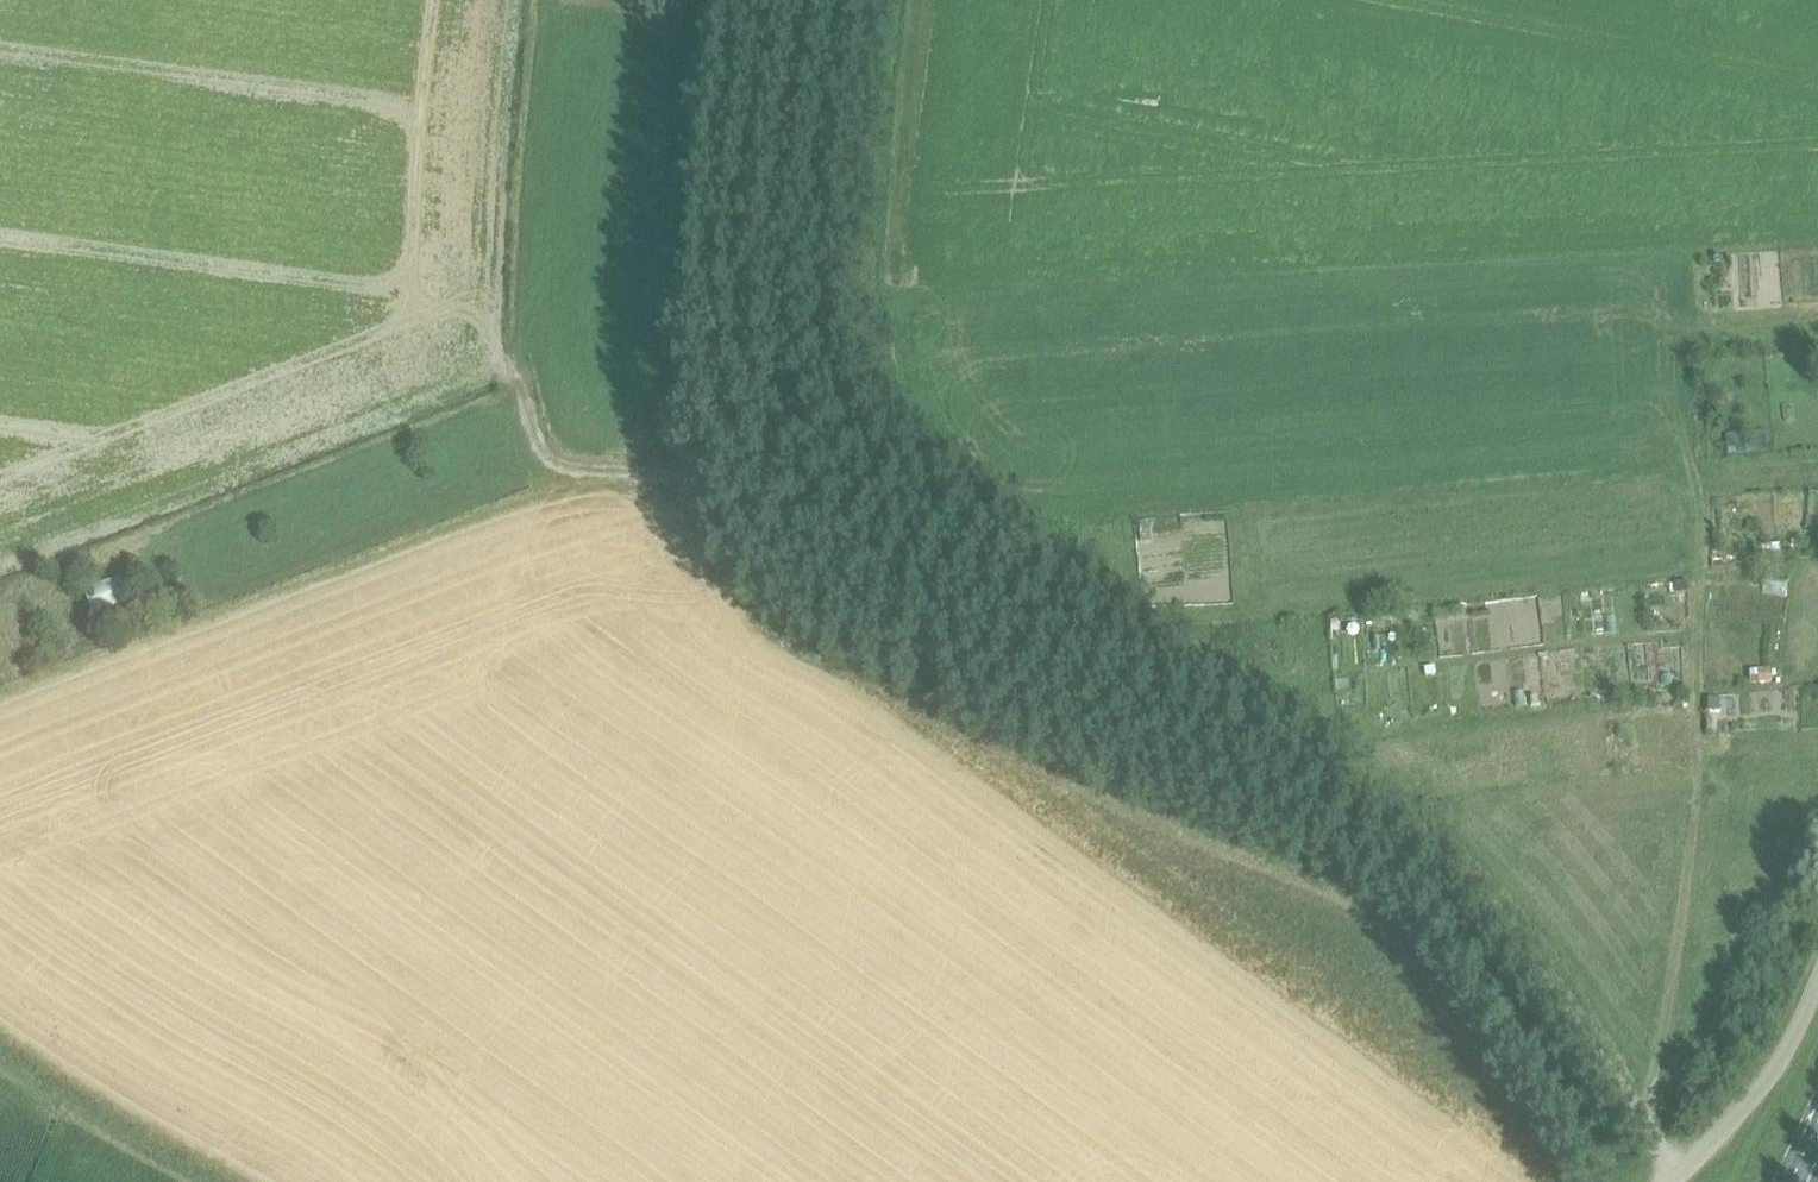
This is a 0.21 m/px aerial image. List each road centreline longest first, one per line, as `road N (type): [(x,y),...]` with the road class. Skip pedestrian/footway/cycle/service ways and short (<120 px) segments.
road 1 (track): [(1665,1161),(1541,973),(1439,866),(1353,806),(1012,674),(858,570),(789,491),(754,382),(749,295),(783,0)]
road 2 (track): [(789,491),(575,466),(559,462),(545,442),(522,351),(550,0)]
road 3 (unclassified): [(1683,1154),(1772,1078),(1817,984)]

